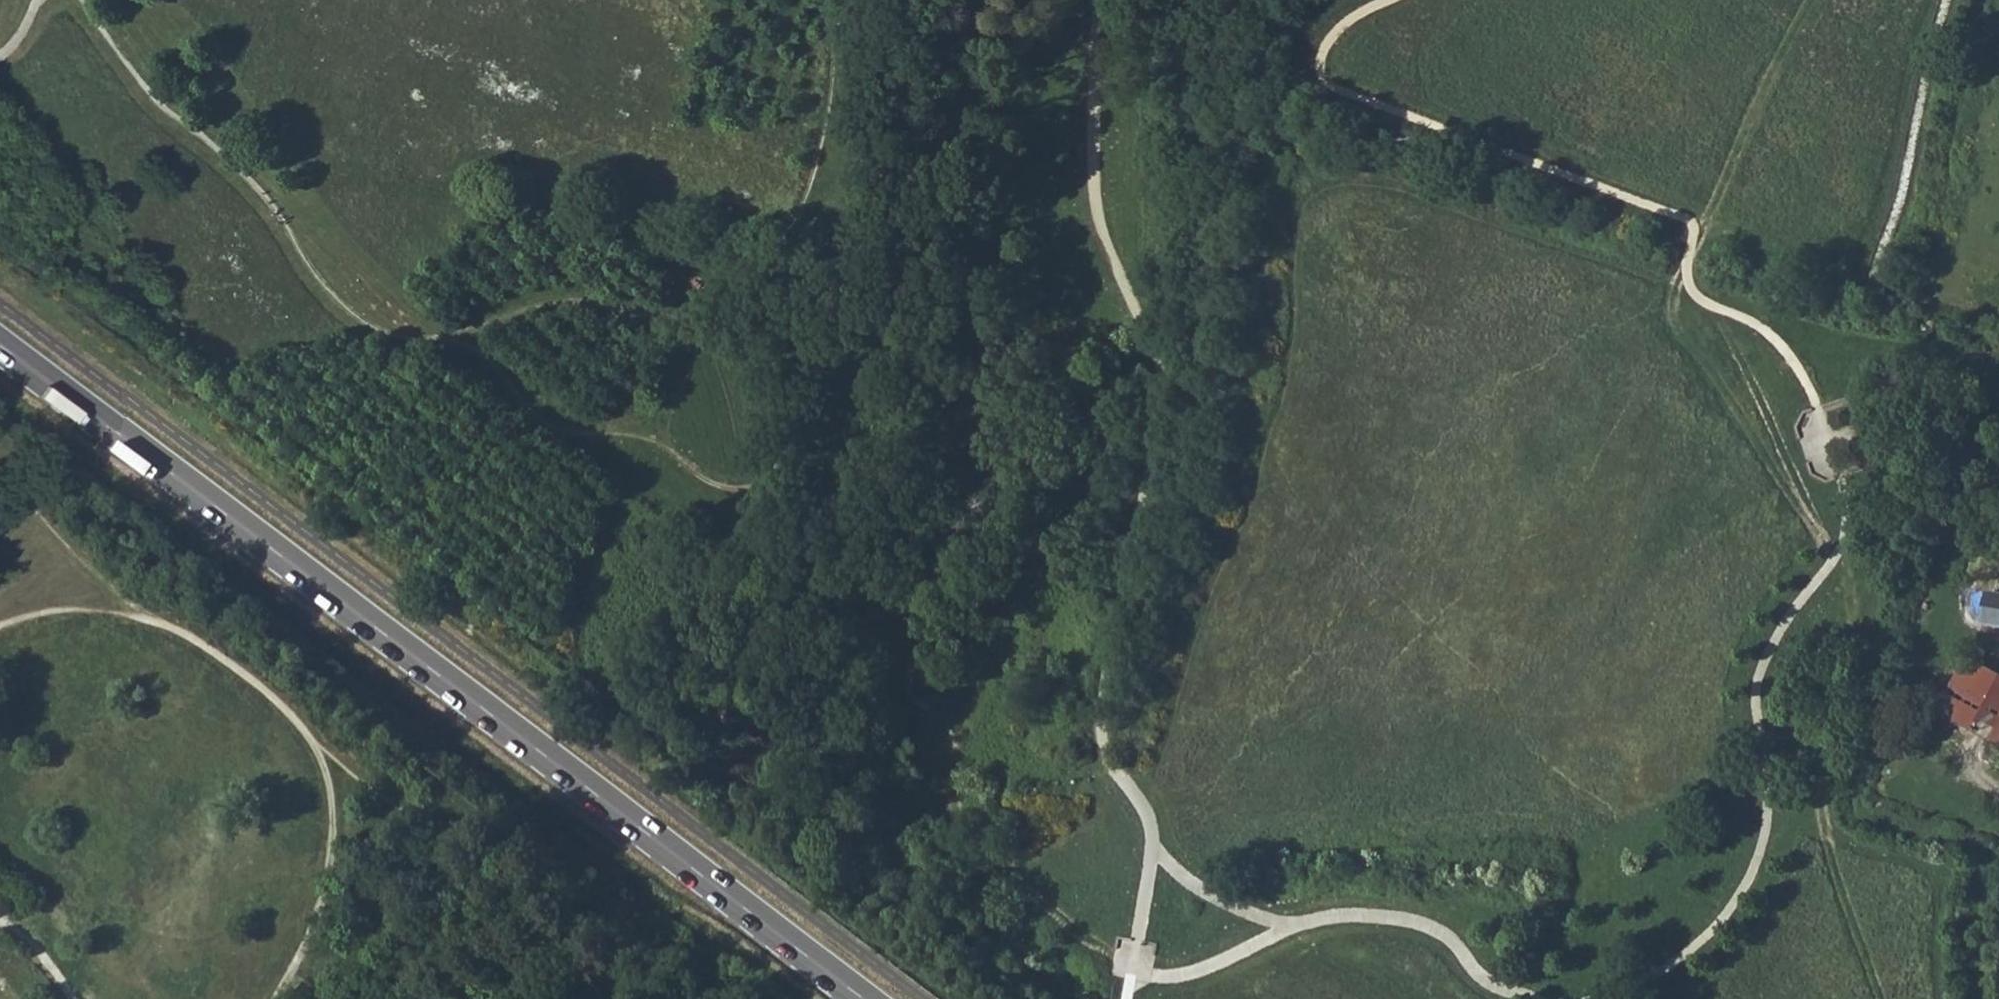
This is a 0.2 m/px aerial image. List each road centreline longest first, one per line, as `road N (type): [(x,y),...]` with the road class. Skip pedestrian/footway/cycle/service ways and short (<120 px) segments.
road 1 (tertiary): [(864,998),(0,349)]

